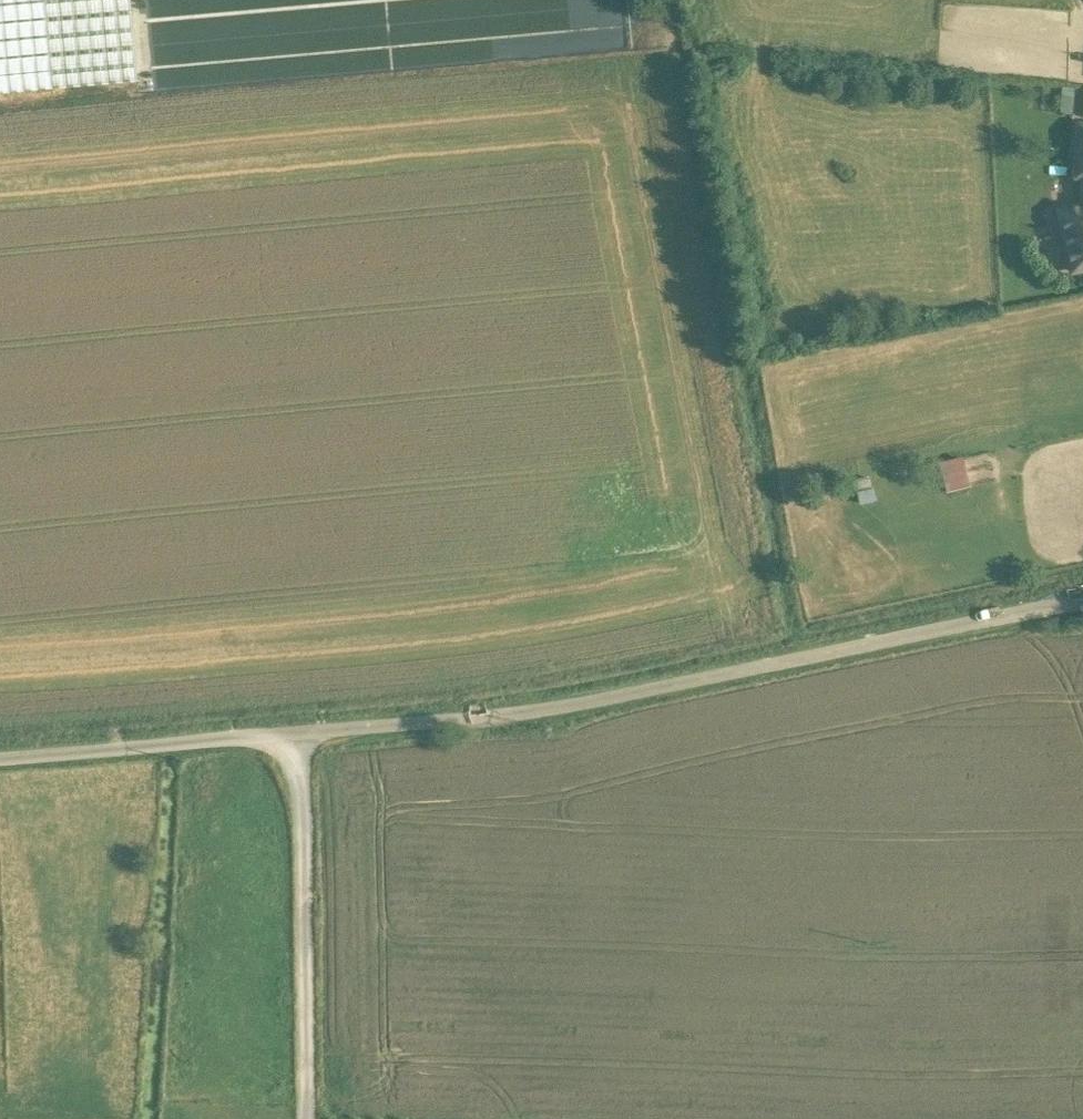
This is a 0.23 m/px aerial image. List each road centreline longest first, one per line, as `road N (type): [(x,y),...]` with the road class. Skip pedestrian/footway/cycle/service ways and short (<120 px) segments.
road 1 (residential): [(1082,596),(565,718),(0,763)]

